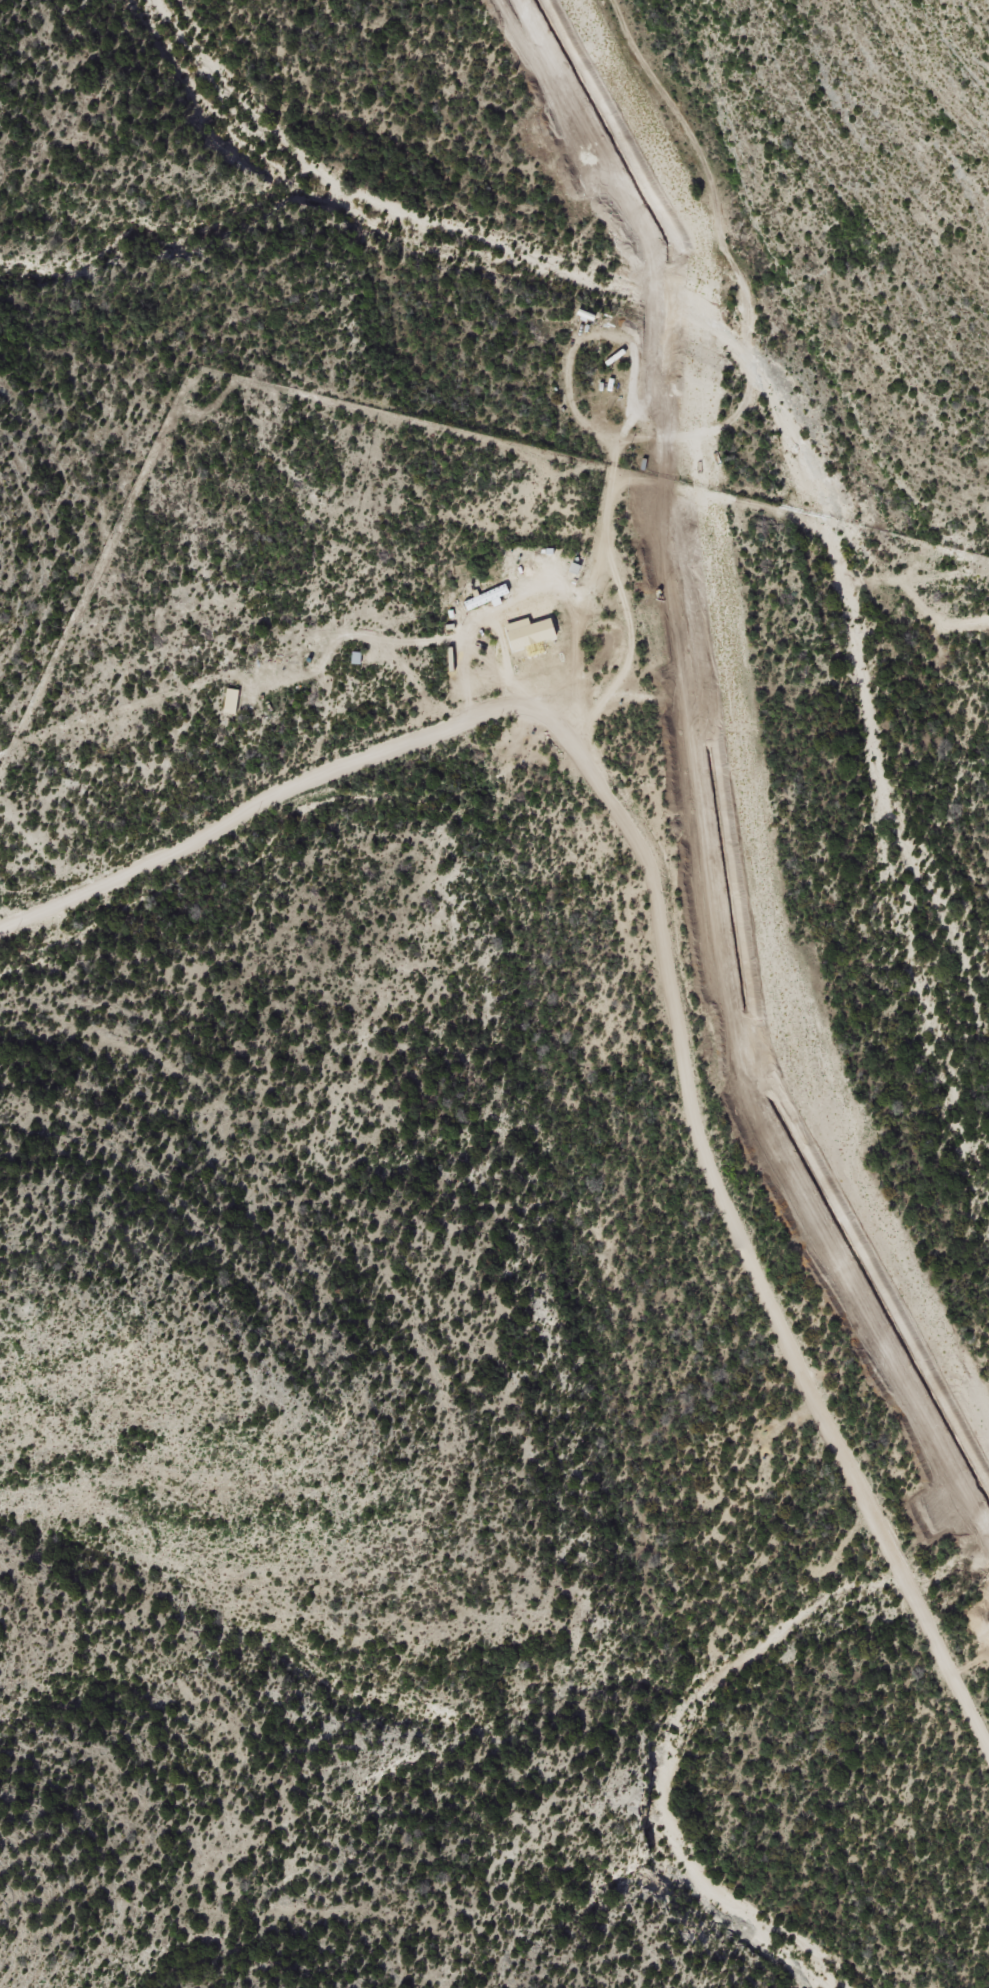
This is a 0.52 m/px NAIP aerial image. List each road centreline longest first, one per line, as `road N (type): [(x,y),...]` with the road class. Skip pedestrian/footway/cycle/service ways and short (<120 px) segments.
road 1 (track): [(0,939),(223,831),(265,800),(539,702),(580,625),(615,497),(616,444),(641,434),(684,440),(738,424),(748,412),(757,391),(753,314),(720,187),(615,0)]
road 2 (residential): [(556,669),(633,788),(672,876),(694,1120),(988,1735)]
road 3 (track): [(590,588),(603,596),(604,743)]

